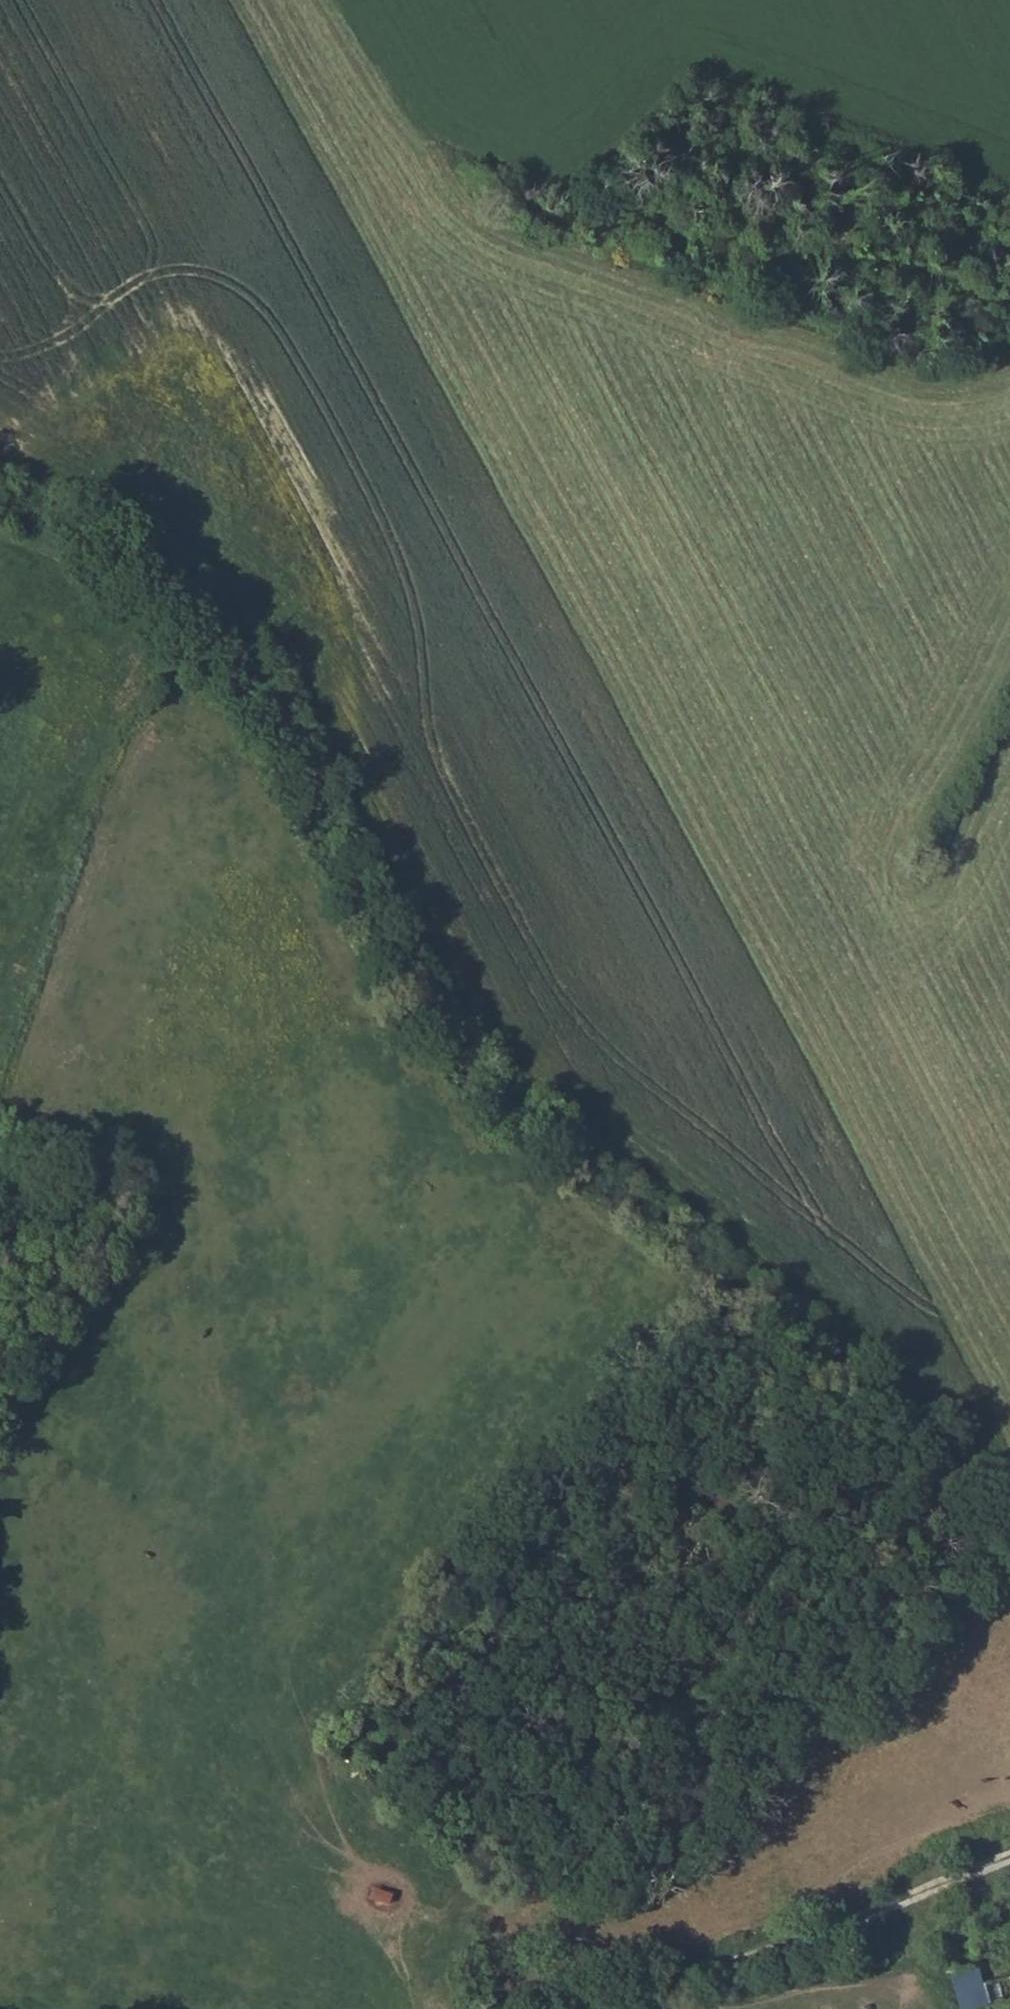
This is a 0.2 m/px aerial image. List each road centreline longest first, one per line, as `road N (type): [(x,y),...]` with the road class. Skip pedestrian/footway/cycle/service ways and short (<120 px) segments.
road 1 (track): [(1009,1860),(865,1920),(726,1965),(568,1994),(555,2008)]

